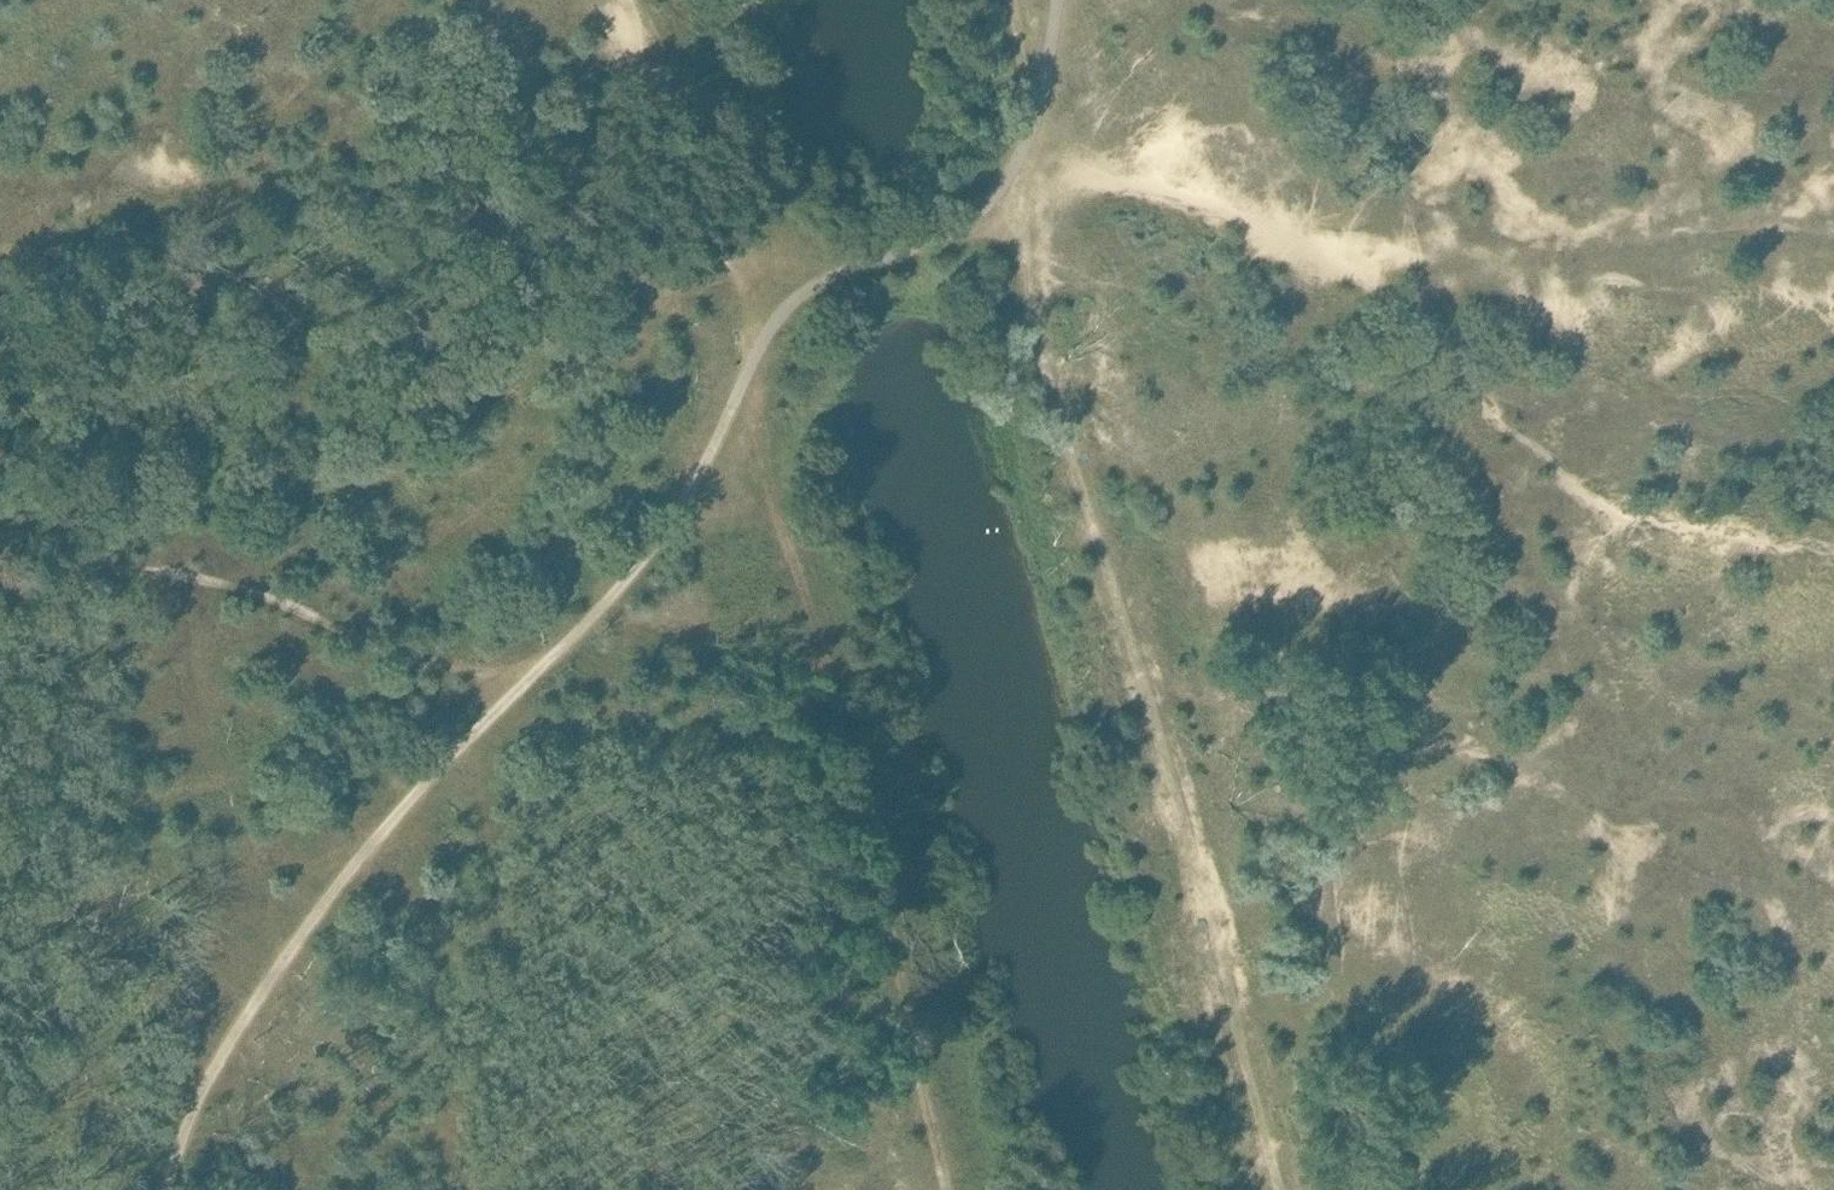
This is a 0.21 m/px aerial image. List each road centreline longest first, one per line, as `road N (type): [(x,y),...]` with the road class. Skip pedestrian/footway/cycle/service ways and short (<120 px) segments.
road 1 (track): [(533,675),(398,810),(286,953),(207,1082),(168,1189)]
road 2 (track): [(734,405),(774,322),(812,286),(953,230),(1002,185),(1022,156),(1043,95),(1058,0)]
road 3 (track): [(0,574),(95,566),(184,574),(250,591),(459,671),(533,675)]
road 4 (track): [(533,675),(647,559),(734,405)]

